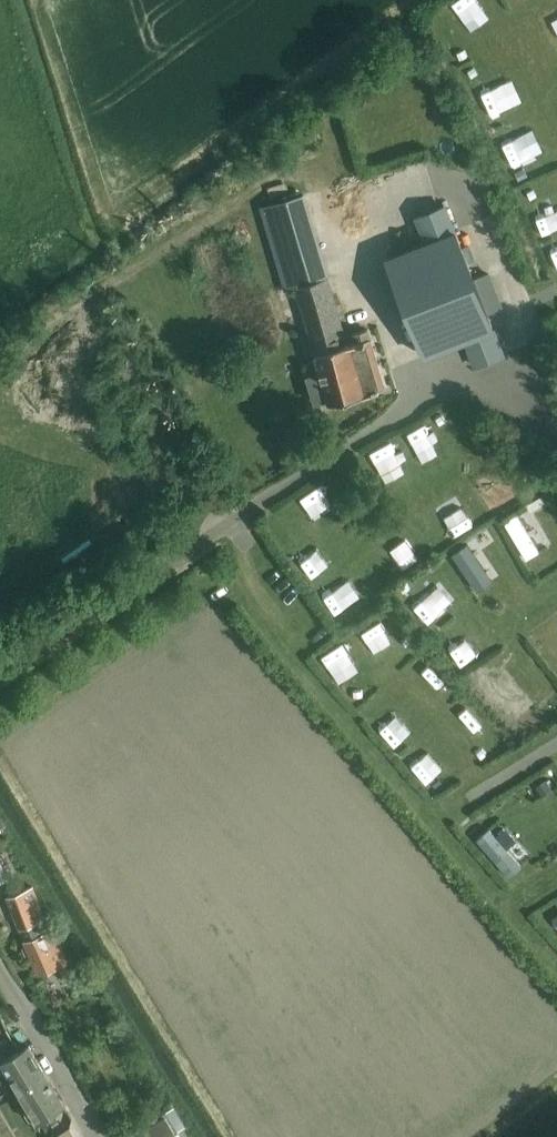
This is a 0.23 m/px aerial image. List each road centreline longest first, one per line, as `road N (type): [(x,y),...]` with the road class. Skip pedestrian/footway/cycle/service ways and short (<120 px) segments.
road 1 (unclassified): [(102,1136),(0,970)]

